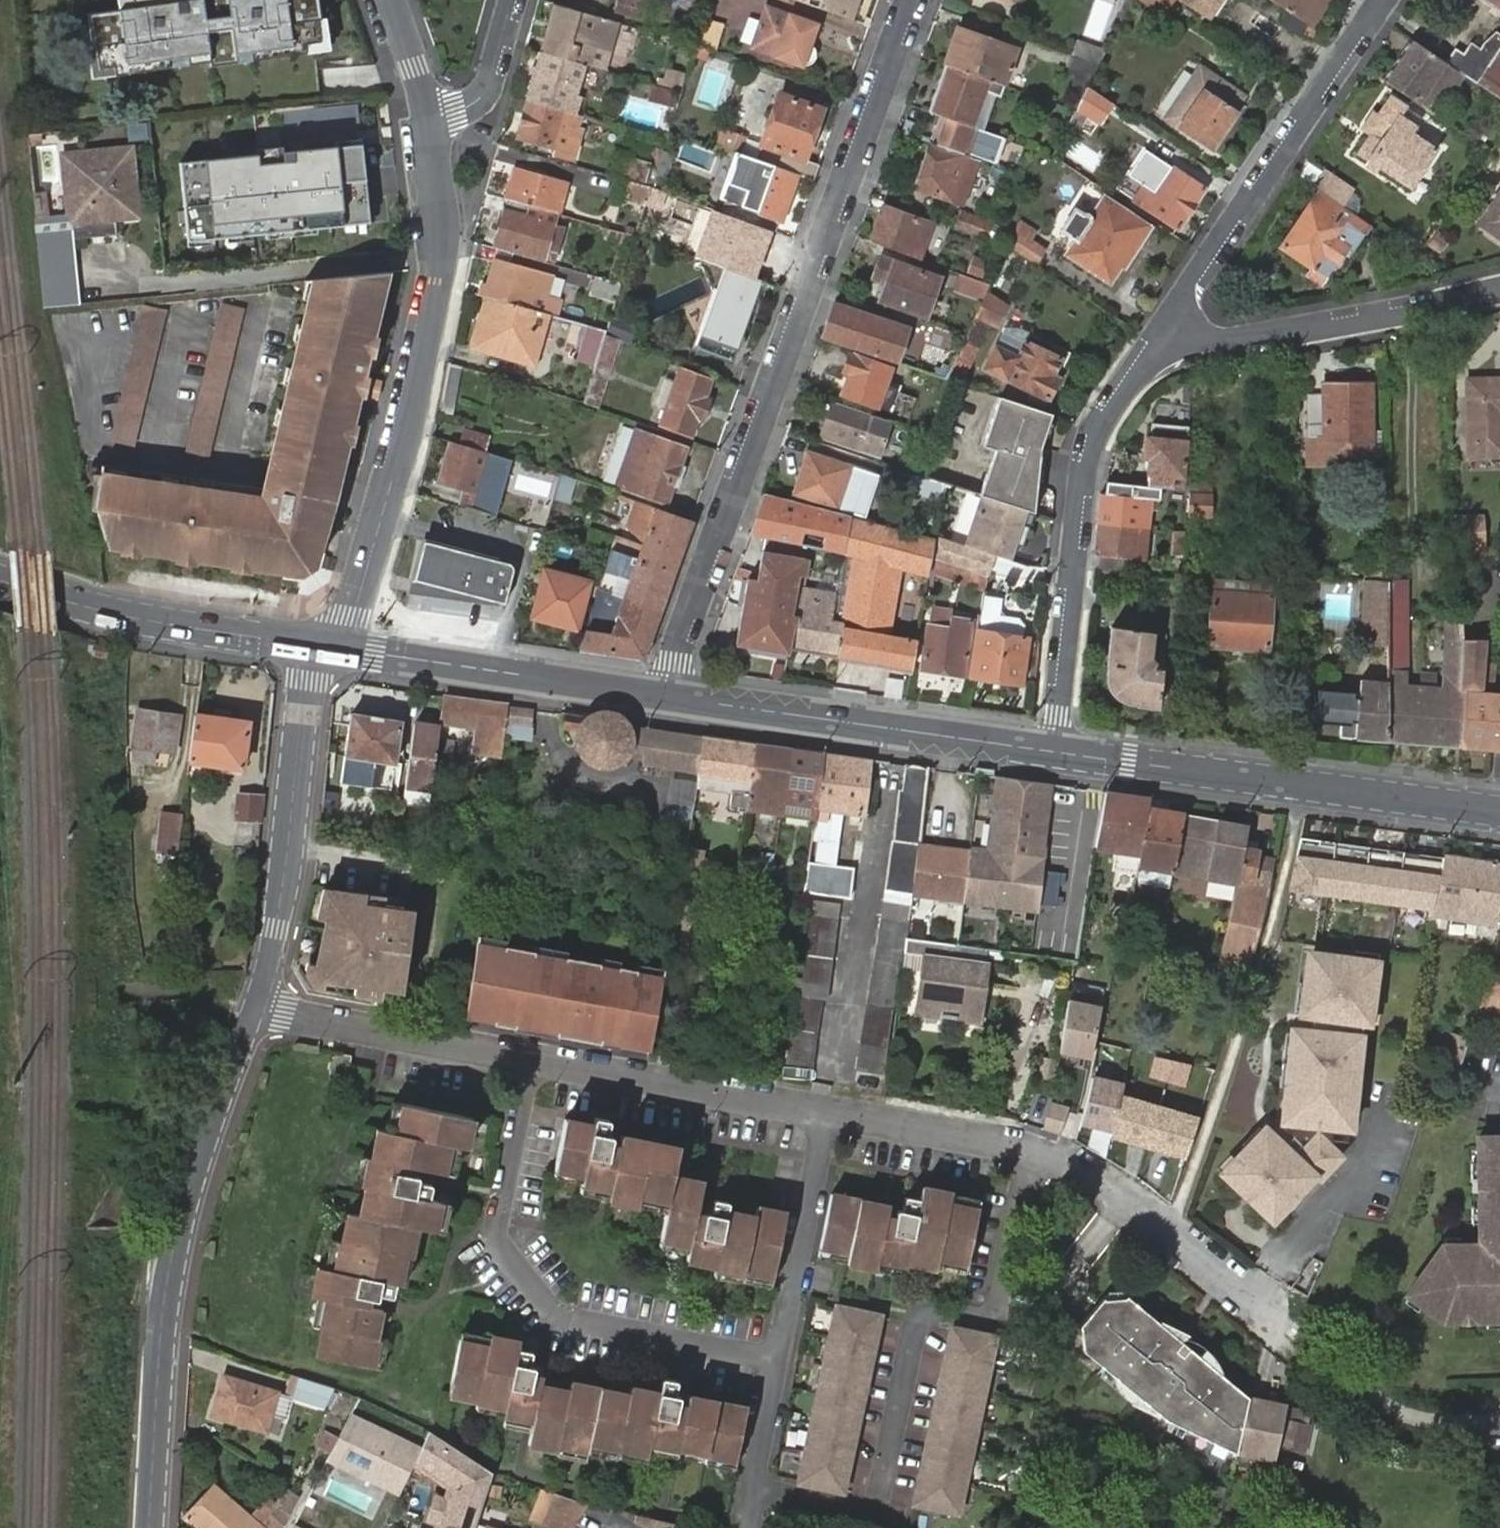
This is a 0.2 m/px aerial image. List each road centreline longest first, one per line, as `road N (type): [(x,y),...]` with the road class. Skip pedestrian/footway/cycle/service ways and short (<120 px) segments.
road 1 (residential): [(913,0),(665,694)]
road 2 (residential): [(1026,1149),(1000,1306),(980,1312),(923,1306),(910,1319),(873,1515),(760,1492)]
road 3 (tertiary): [(428,118),(445,224),(407,434),(357,604),(327,647)]
road 4 (tertiary): [(255,1006),(176,1237),(150,1527)]
road 5 (residential): [(783,1360),(576,1319),(500,1251),(496,1230),(528,1060)]
road 6 (secondary): [(1053,746),(1499,804)]
road 7 (residential): [(1379,0),(1149,356)]
road 8 (residential): [(1149,356),(1101,429),(1053,746)]
road 9 (secondary): [(665,694),(1053,746)]
road 10 (tertiary): [(327,647),(305,678),(285,864),(255,1006)]
road 11 (residential): [(1149,356),(1499,288)]
road 12 (secondary): [(327,647),(665,694)]
road 13 (secondary): [(327,647),(148,622),(0,581)]
road 14 (residential): [(528,1060),(832,1113)]
road 15 (residential): [(1026,1149),(1089,1177),(1258,1308)]
road 16 (residential): [(255,1006),(528,1060)]
road 17 (residential): [(832,1113),(783,1360)]
road 18 (residential): [(832,1113),(1026,1149)]
road 19 (residential): [(512,0),(479,96),(428,118)]
road 20 (residential): [(783,1360),(760,1492)]
road 21 (tertiary): [(391,0),(428,118)]

